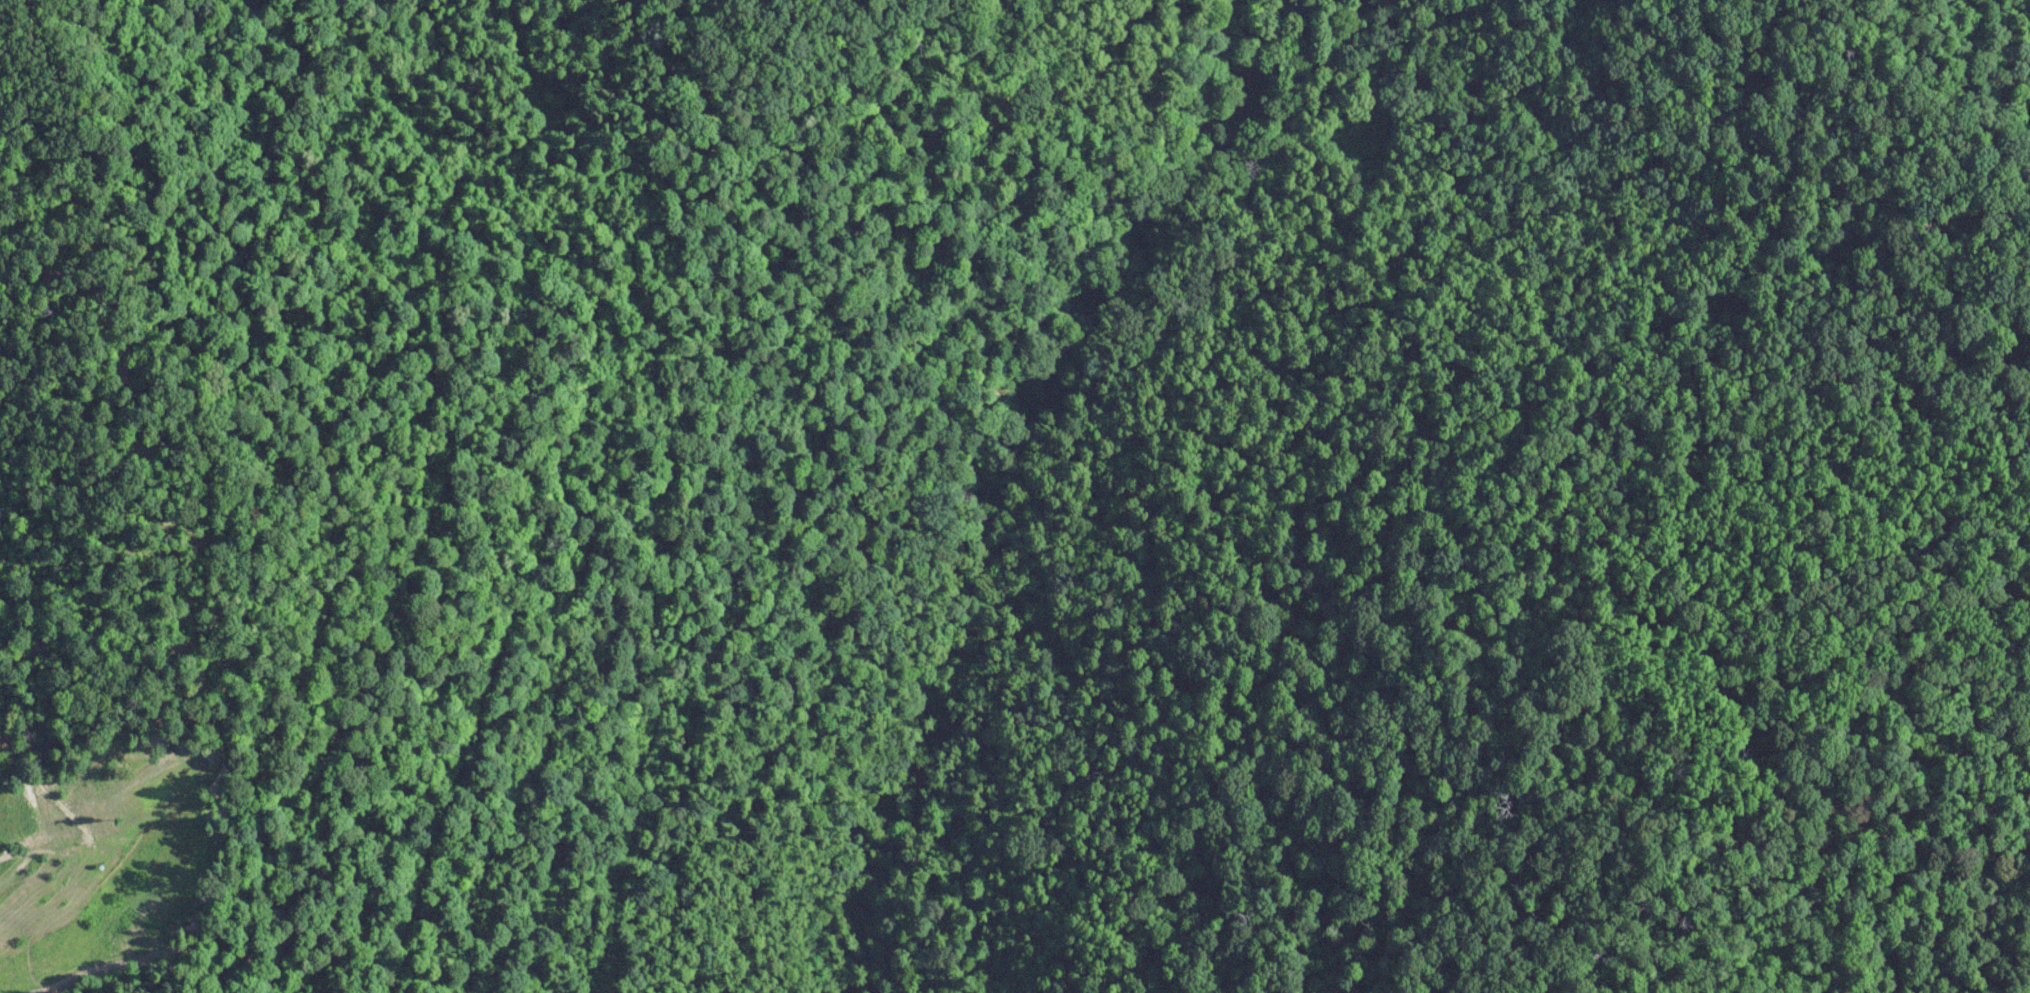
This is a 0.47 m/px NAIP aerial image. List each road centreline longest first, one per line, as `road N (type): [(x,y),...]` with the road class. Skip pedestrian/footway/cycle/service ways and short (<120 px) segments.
road 1 (residential): [(1065,466),(1120,346),(1229,215),(1267,117),(1291,0)]

